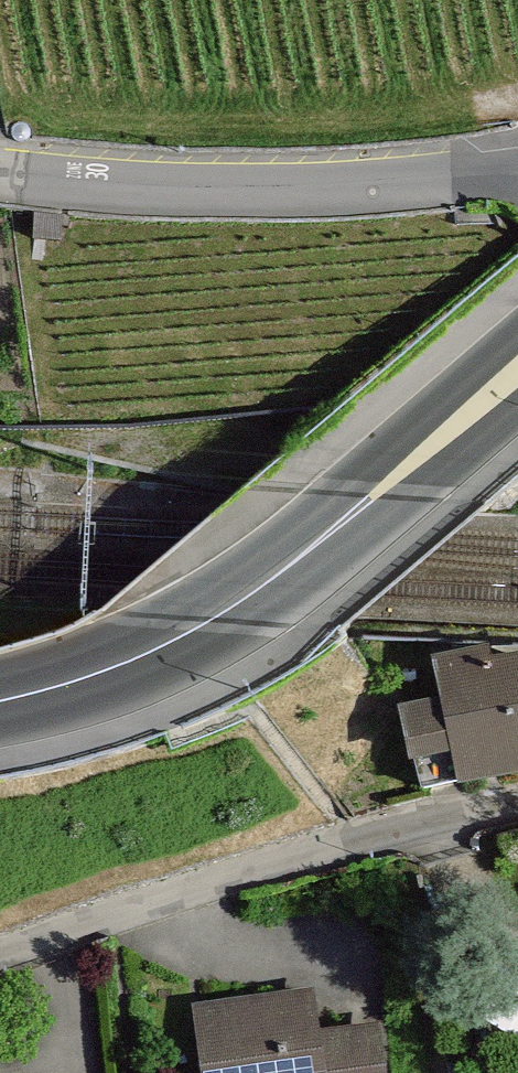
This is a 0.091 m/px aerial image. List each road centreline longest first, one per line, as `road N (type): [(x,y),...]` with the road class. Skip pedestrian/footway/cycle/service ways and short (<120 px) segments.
road 1 (secondary): [(0,710),(97,683),(261,602),(517,386)]
road 2 (residential): [(0,954),(517,804)]
road 3 (residential): [(517,181),(400,192),(0,182)]

